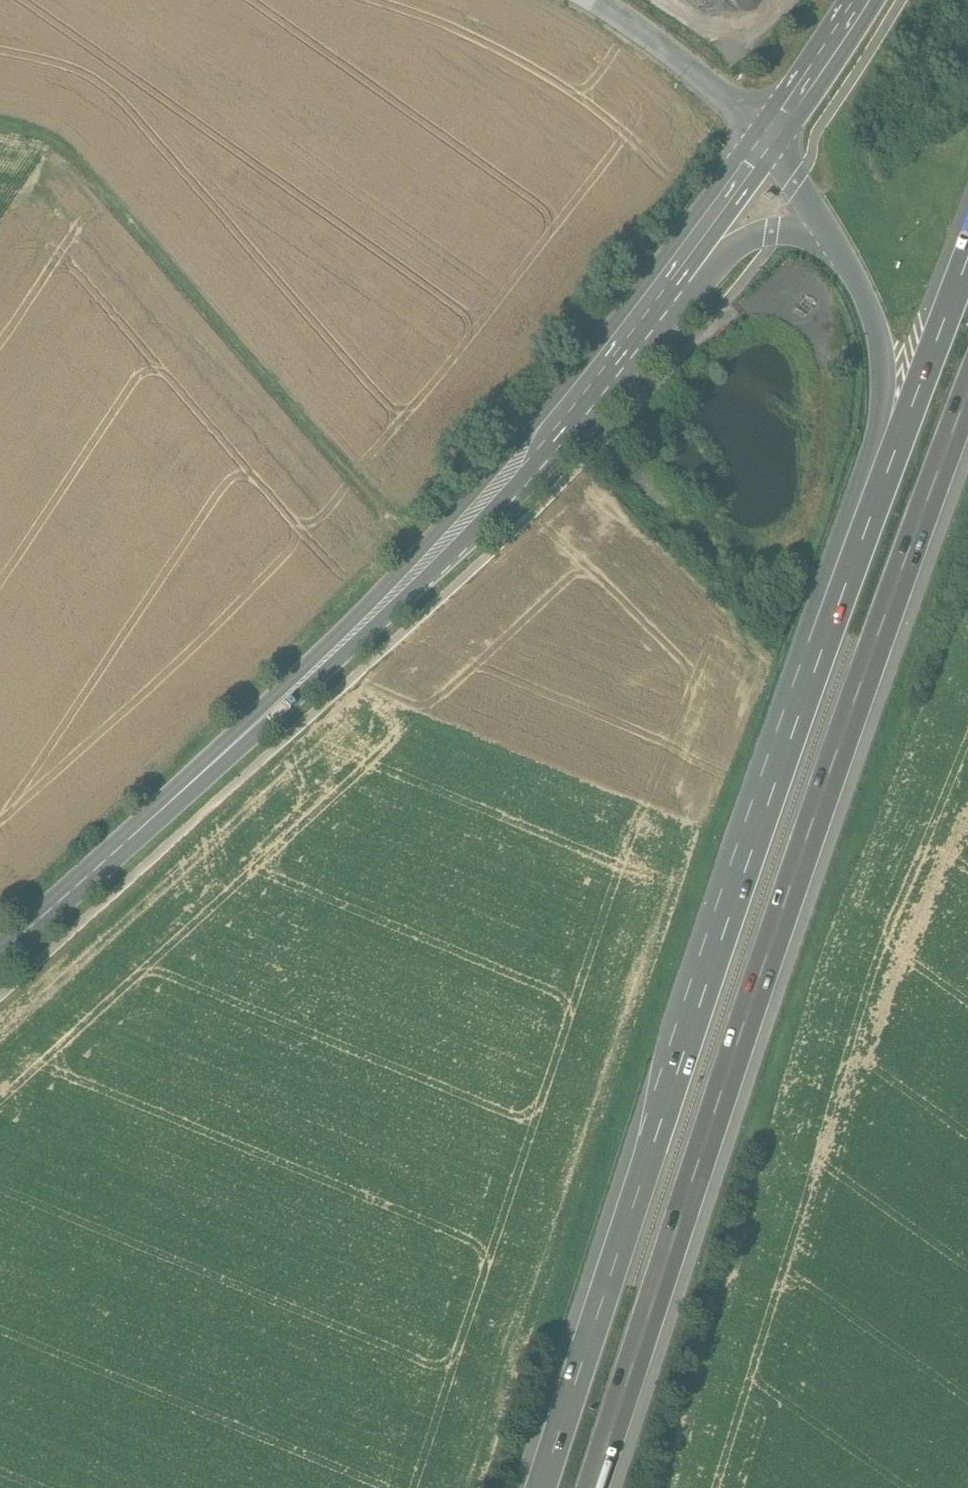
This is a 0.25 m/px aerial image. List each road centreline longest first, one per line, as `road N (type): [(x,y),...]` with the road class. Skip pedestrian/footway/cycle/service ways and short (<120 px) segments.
road 1 (motorway): [(598,1487),(967,396)]
road 2 (motorway): [(850,576),(541,1487)]
road 3 (secondary): [(638,330),(425,564),(0,958)]
road 4 (track): [(425,564),(58,142)]
road 5 (motorway): [(967,268),(850,576)]
road 6 (motorway): [(845,262),(877,331),(883,378),(850,576)]
road 7 (motorway): [(638,330),(759,234),(805,234),(845,262)]
road 8 (secondary): [(770,138),(638,330)]
road 9 (secondary): [(858,0),(770,138)]
road 10 (motorway): [(770,138),(845,262)]

